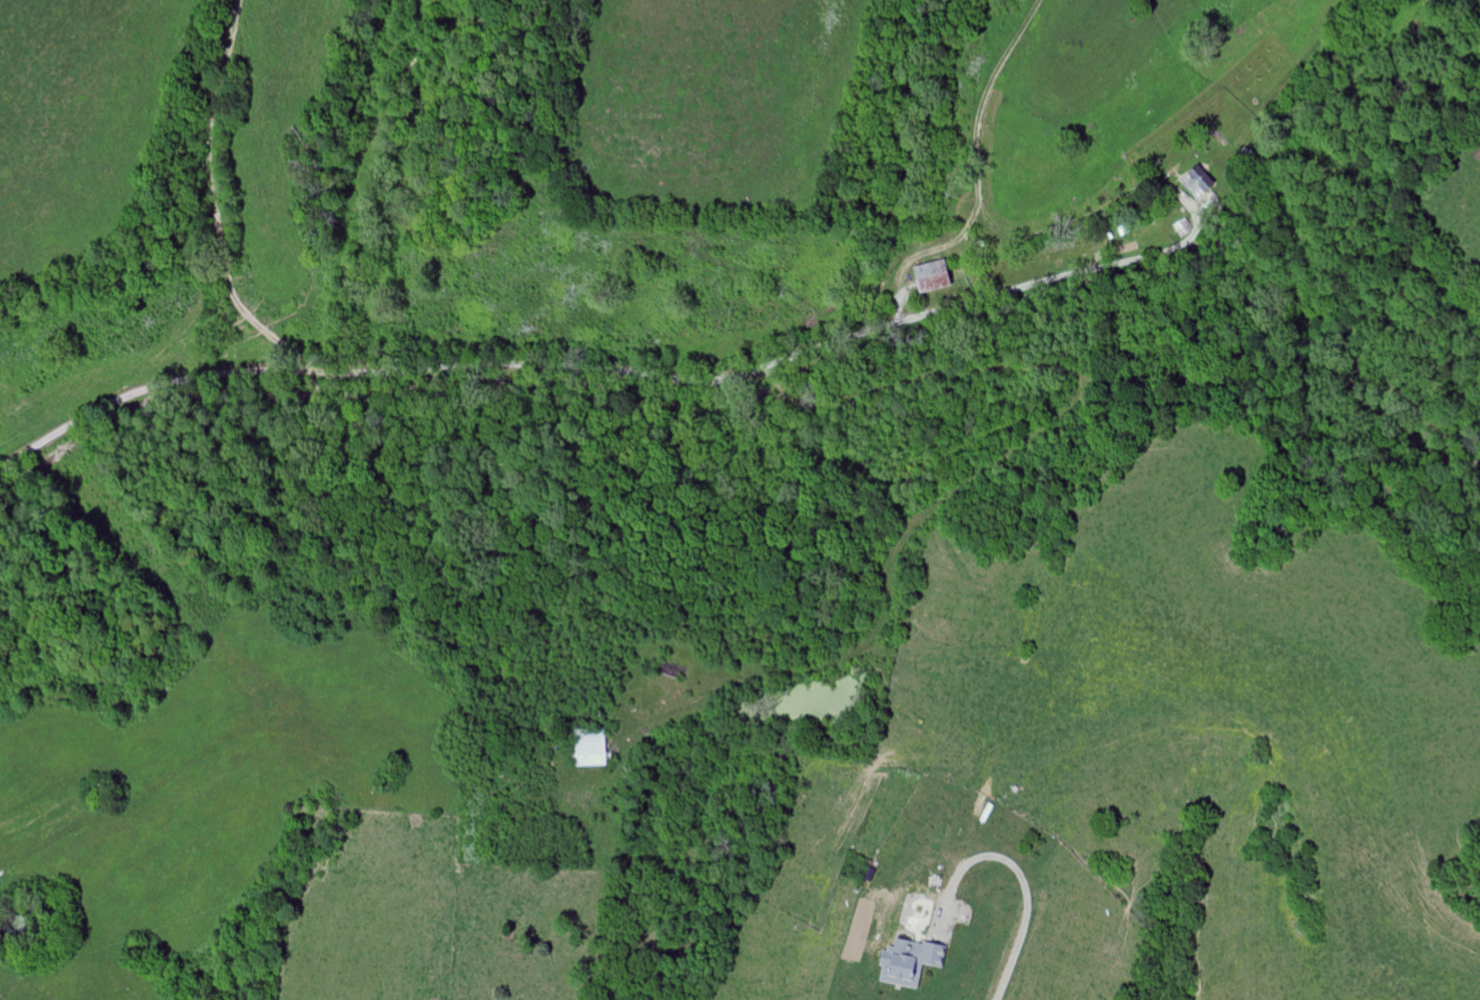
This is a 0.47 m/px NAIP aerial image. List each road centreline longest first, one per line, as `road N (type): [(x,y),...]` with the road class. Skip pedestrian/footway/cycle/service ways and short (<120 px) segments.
road 1 (residential): [(0,467),(113,403),(207,377),(510,363),(675,378),(735,374),(1162,252),(1191,233)]

